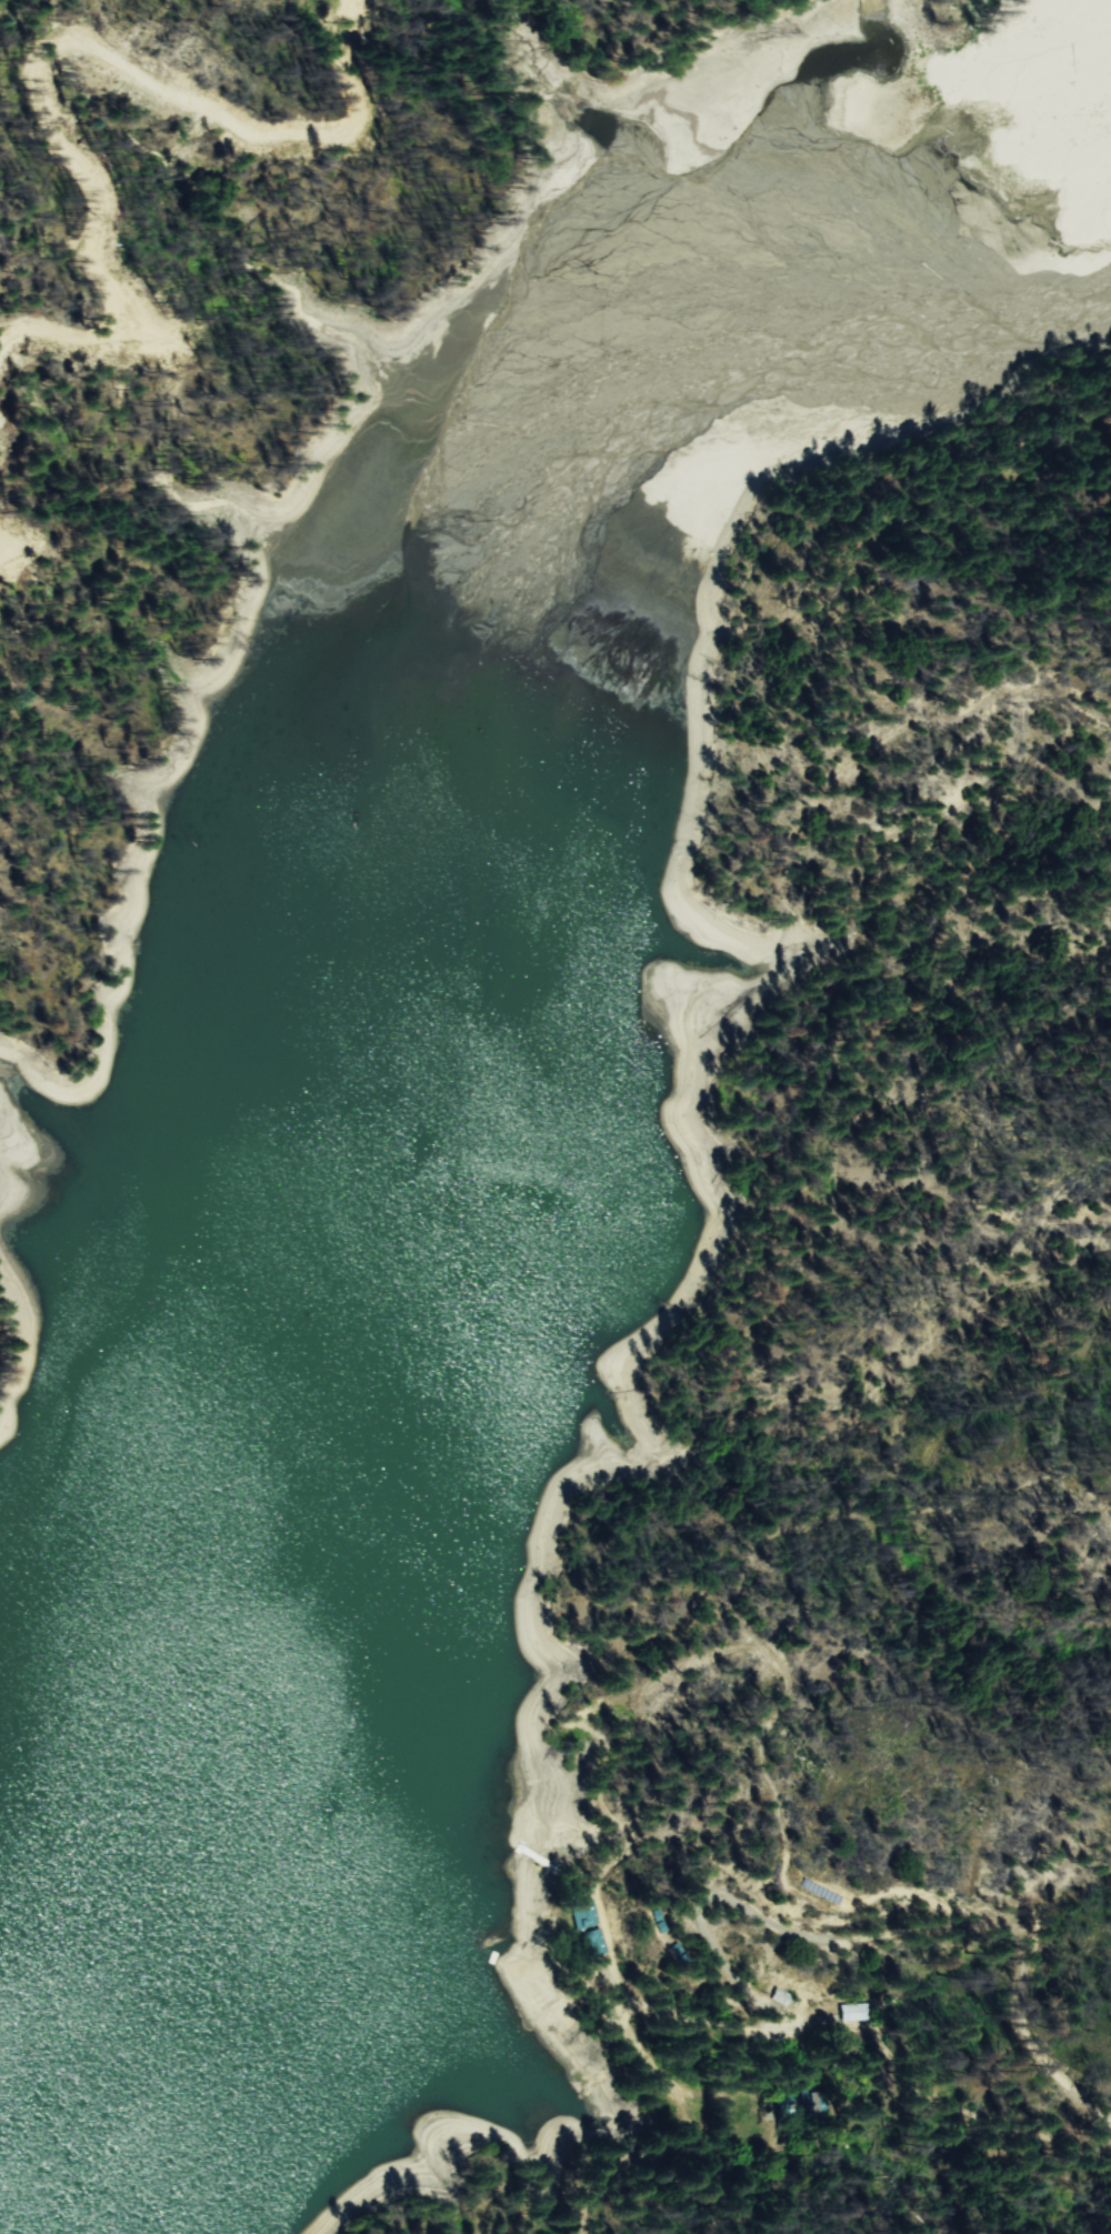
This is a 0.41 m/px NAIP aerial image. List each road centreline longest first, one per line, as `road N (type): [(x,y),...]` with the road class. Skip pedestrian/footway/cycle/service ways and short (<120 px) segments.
road 1 (residential): [(1110,2124),(1054,2078),(1032,2023),(1032,1946),(1004,1921),(987,1915),(869,1950),(838,1949),(794,1937),(713,1889)]

